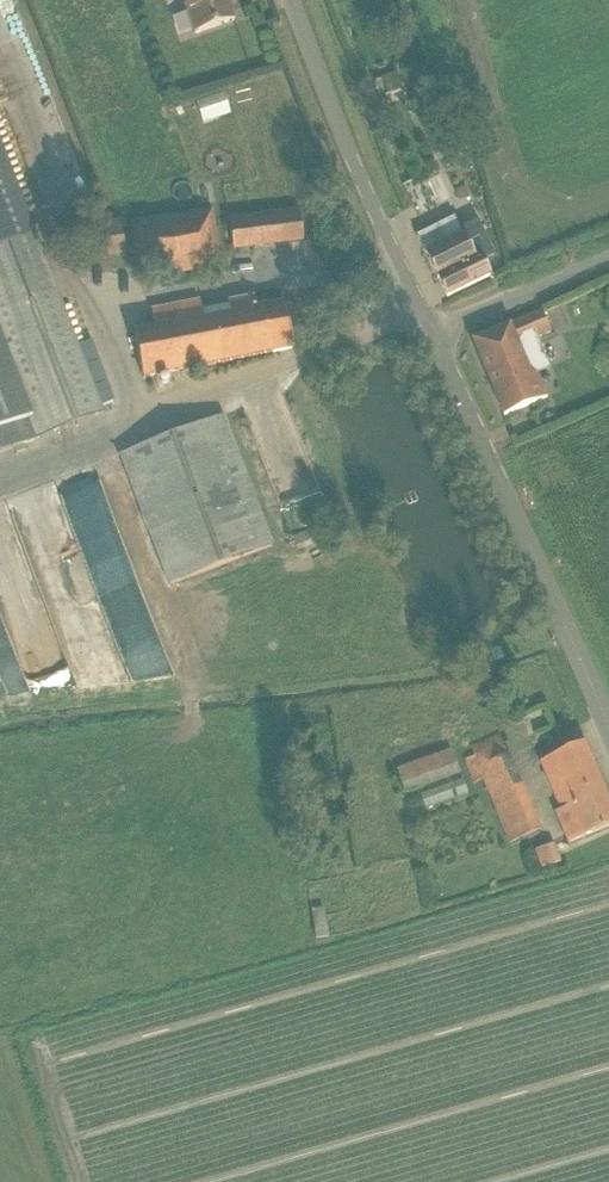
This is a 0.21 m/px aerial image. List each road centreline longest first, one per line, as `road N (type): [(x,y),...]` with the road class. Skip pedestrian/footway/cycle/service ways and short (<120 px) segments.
road 1 (unclassified): [(608,727),(433,336)]
road 2 (unclassified): [(433,336),(292,0)]
road 3 (unclassified): [(433,336),(608,257)]

